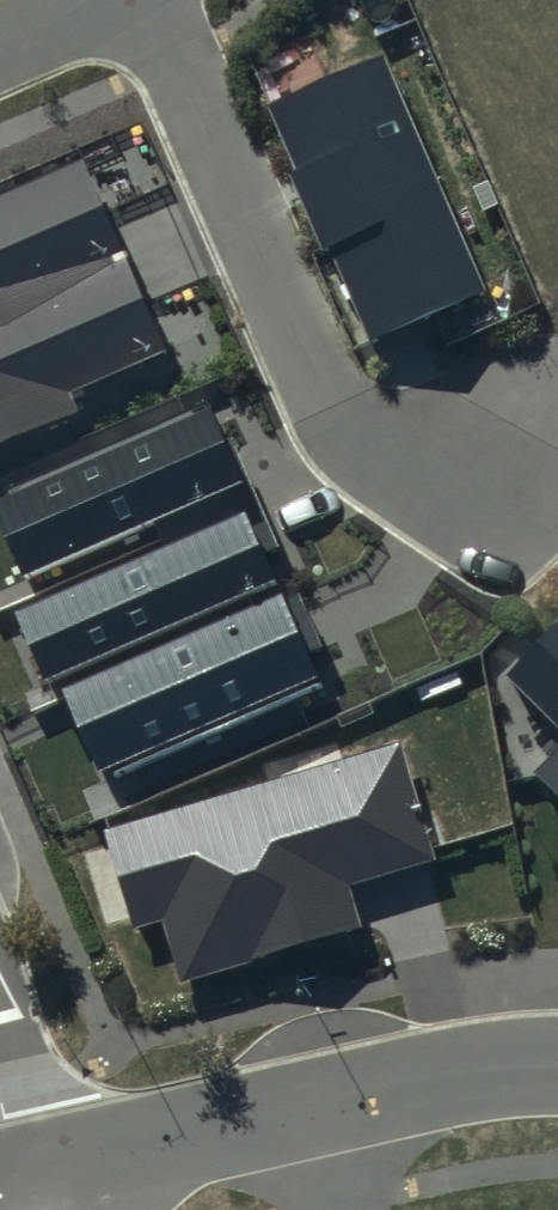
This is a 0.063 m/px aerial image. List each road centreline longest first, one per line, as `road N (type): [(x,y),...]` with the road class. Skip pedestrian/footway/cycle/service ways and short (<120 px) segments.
road 1 (residential): [(148,0),(327,404),(357,438),(391,456),(529,484)]
road 2 (residential): [(298,1107),(13,1175)]
road 3 (residential): [(557,1061),(502,1065),(298,1107)]
road 4 (residential): [(117,0),(0,49)]

